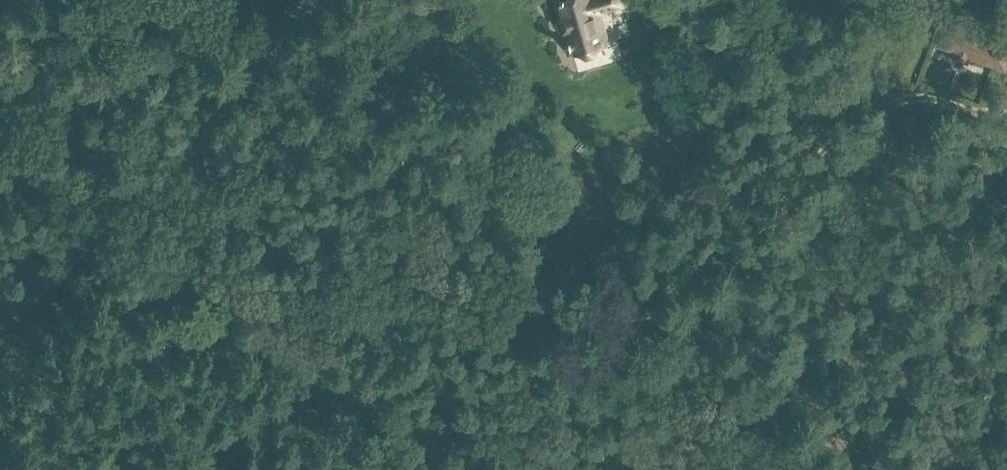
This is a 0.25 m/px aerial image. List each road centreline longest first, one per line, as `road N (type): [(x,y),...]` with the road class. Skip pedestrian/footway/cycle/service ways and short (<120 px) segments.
road 1 (track): [(487,469),(98,224)]
road 2 (track): [(98,224),(248,63)]
road 3 (track): [(0,329),(98,224)]

